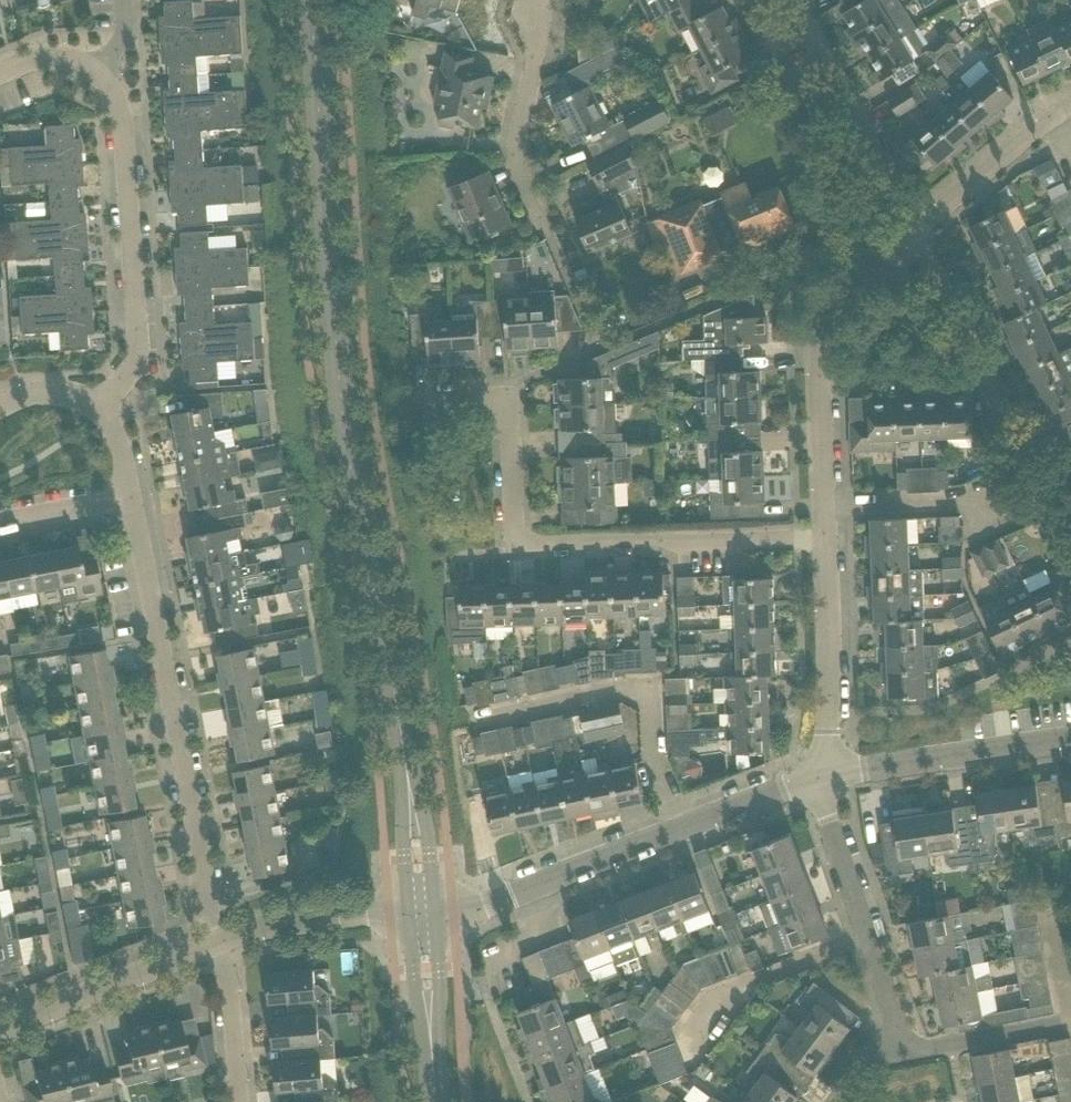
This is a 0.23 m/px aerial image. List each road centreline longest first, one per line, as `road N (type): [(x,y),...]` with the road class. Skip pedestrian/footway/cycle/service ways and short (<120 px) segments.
road 1 (tertiary): [(415,809),(340,354),(313,0)]
road 2 (residential): [(826,536),(544,541),(512,520),(506,398),(420,401)]
road 3 (residential): [(218,936),(130,498)]
road 4 (unclassified): [(108,78),(121,103),(139,325),(130,374),(103,416)]
road 5 (residential): [(825,506),(818,347),(846,290),(914,227)]
road 6 (residential): [(532,891),(814,779)]
road 7 (residential): [(906,1052),(814,779)]
road 8 (residential): [(1032,463),(914,227)]
road 9 (residential): [(914,227),(798,0)]
road 10 (residential): [(548,232),(518,170),(537,0)]
road 11 (residential): [(833,775),(1070,741)]
road 12 (residential): [(833,775),(826,536)]
road 13 (residential): [(0,1030),(218,936)]
road 14 (residential): [(532,891),(536,922),(490,965),(486,996),(524,1101)]
road 15 (residential): [(218,936),(407,913)]
road 16 (residential): [(914,227),(1047,117)]
road 17 (residential): [(997,504),(825,506)]
road 18 (residential): [(906,1052),(1070,1020)]
road 19 (residential): [(241,1101),(218,936)]
road 20 (tertiary): [(430,1044),(438,969),(433,910)]
road 21 (tertiary): [(407,913),(430,1044)]
road 22 (residential): [(0,522),(130,498)]

